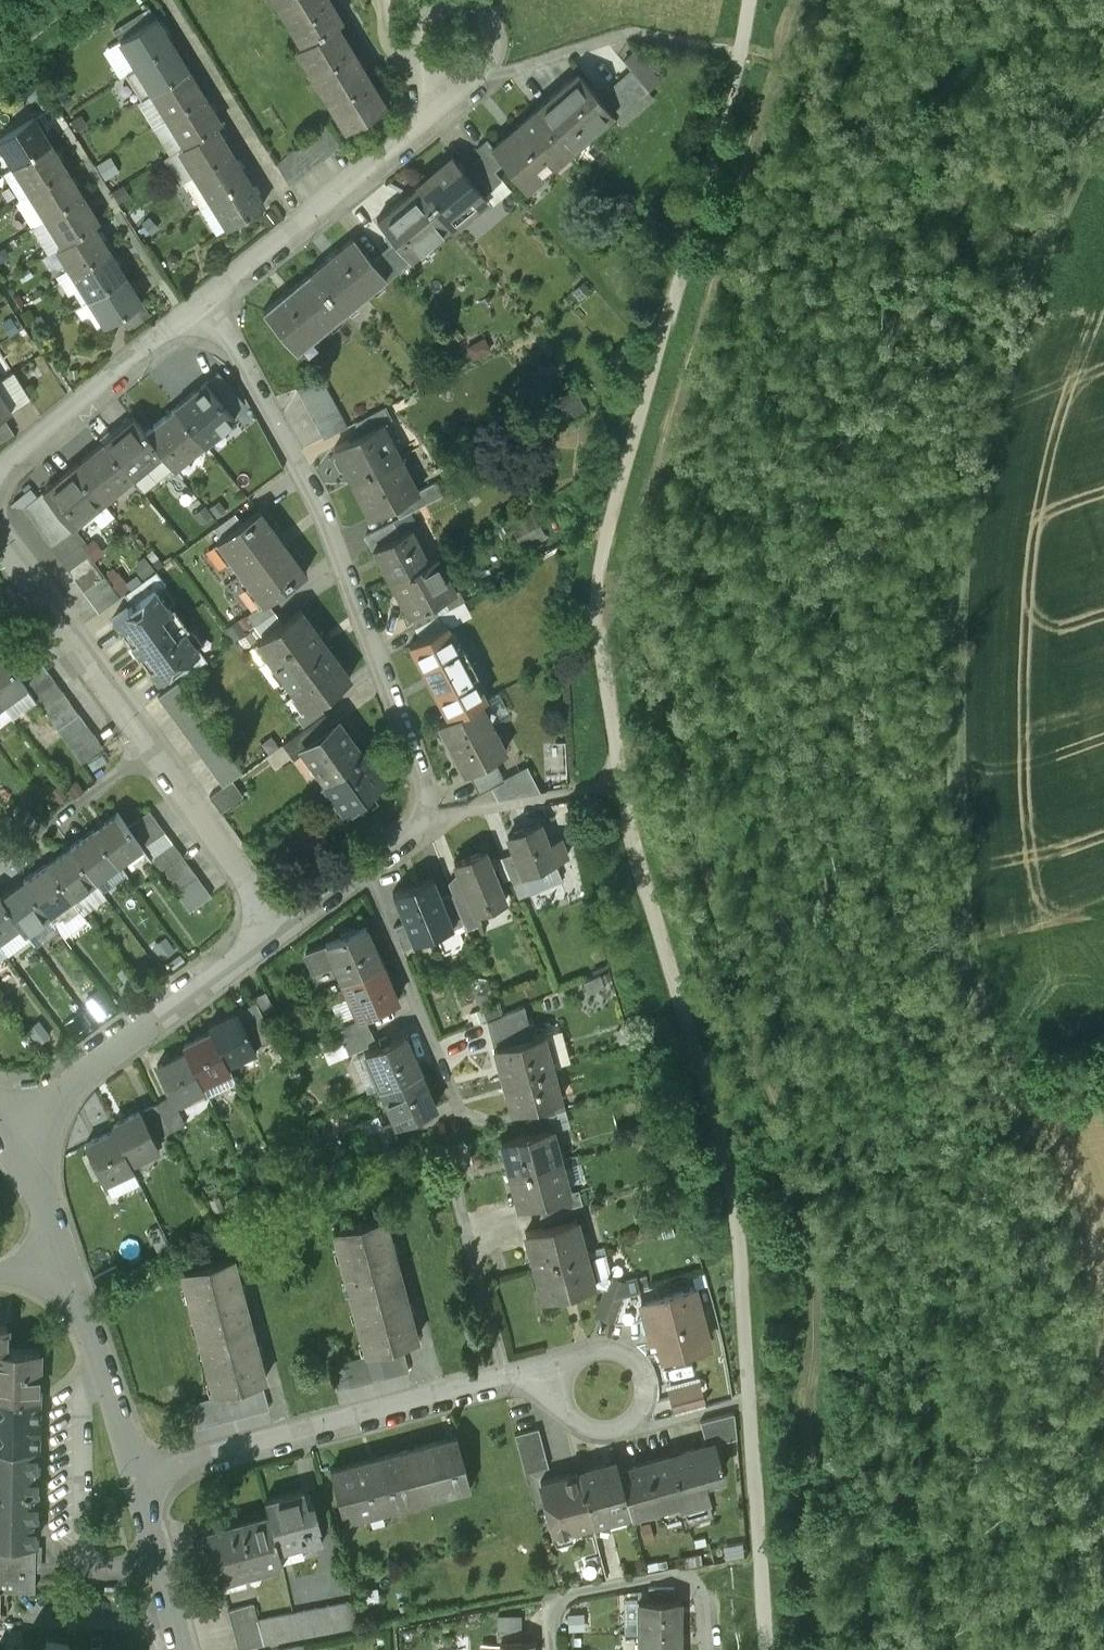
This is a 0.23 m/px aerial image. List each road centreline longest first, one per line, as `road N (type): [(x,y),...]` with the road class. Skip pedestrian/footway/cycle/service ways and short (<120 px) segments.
road 1 (track): [(765,1649),(739,1240),(690,1026),(616,782),(595,603),(737,54)]
road 2 (track): [(1103,1277),(1079,1179),(1024,1073),(987,930),(976,780),(992,503),(1039,328),(1056,225),(1103,150)]
road 3 (residential): [(210,303),(323,510),(425,794),(423,819),(406,841),(283,931)]
road 4 (residential): [(133,1475),(508,1376)]
road 5 (residential): [(283,931),(8,1135)]
road 6 (residential): [(210,303),(442,107)]
road 7 (residential): [(508,1376),(605,1350),(625,1356),(647,1384),(646,1403),(630,1425),(610,1432),(576,1421),(545,1395)]
road 8 (residential): [(0,472),(210,303)]
road 9 (residential): [(707,1649),(701,1591),(669,1572),(571,1589),(553,1619),(555,1649)]
road 10 (residential): [(442,107),(485,81),(495,26),(475,5),(442,5),(417,26),(417,51)]
road 11 (residential): [(283,931),(156,751)]
road 12 (residential): [(133,1475),(64,1270)]
road 13 (residential): [(156,751),(39,588)]
road 14 (residential): [(0,865),(156,751)]
road 15 (residential): [(182,1649),(133,1475)]
road 16 (residential): [(64,1270),(37,1181),(8,1135)]

